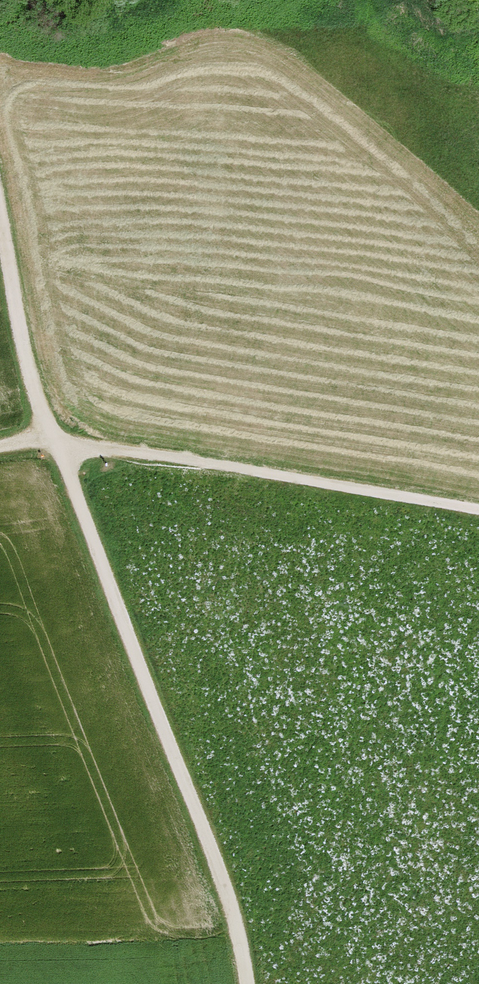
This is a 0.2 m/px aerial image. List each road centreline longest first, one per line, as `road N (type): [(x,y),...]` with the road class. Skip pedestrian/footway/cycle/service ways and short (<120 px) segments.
road 1 (track): [(247,983),(212,855),(42,414),(0,206)]
road 2 (track): [(478,510),(56,442),(0,449)]

